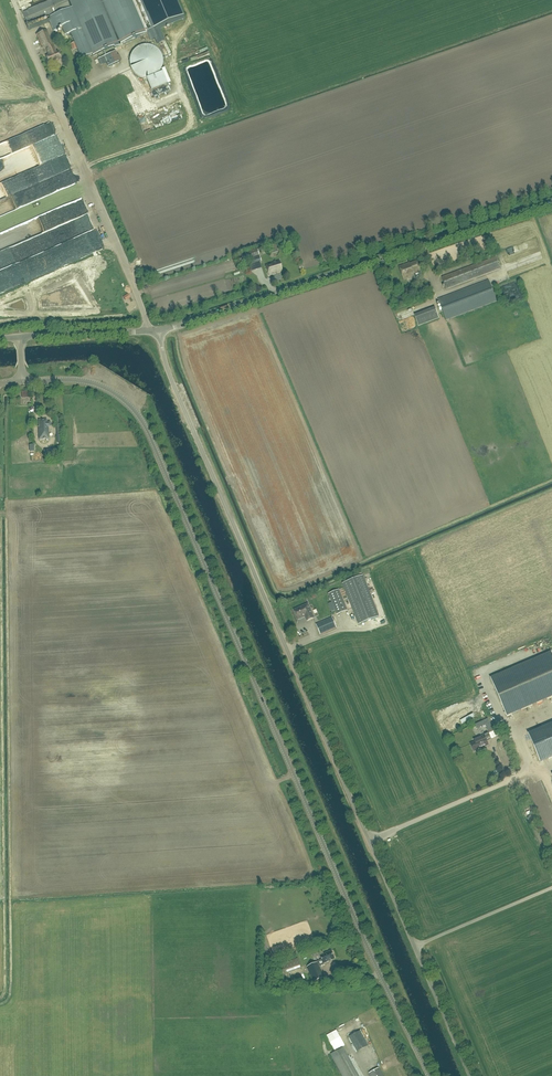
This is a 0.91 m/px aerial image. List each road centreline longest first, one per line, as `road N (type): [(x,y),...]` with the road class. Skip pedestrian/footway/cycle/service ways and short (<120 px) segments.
road 1 (tertiary): [(428,1075),(152,438),(130,404),(99,381),(22,380)]
road 2 (unclassified): [(470,1075),(168,371),(159,330)]
road 3 (tertiary): [(159,330),(551,203)]
road 4 (unclassified): [(151,330),(9,0)]
road 5 (tertiary): [(20,335),(151,330)]

